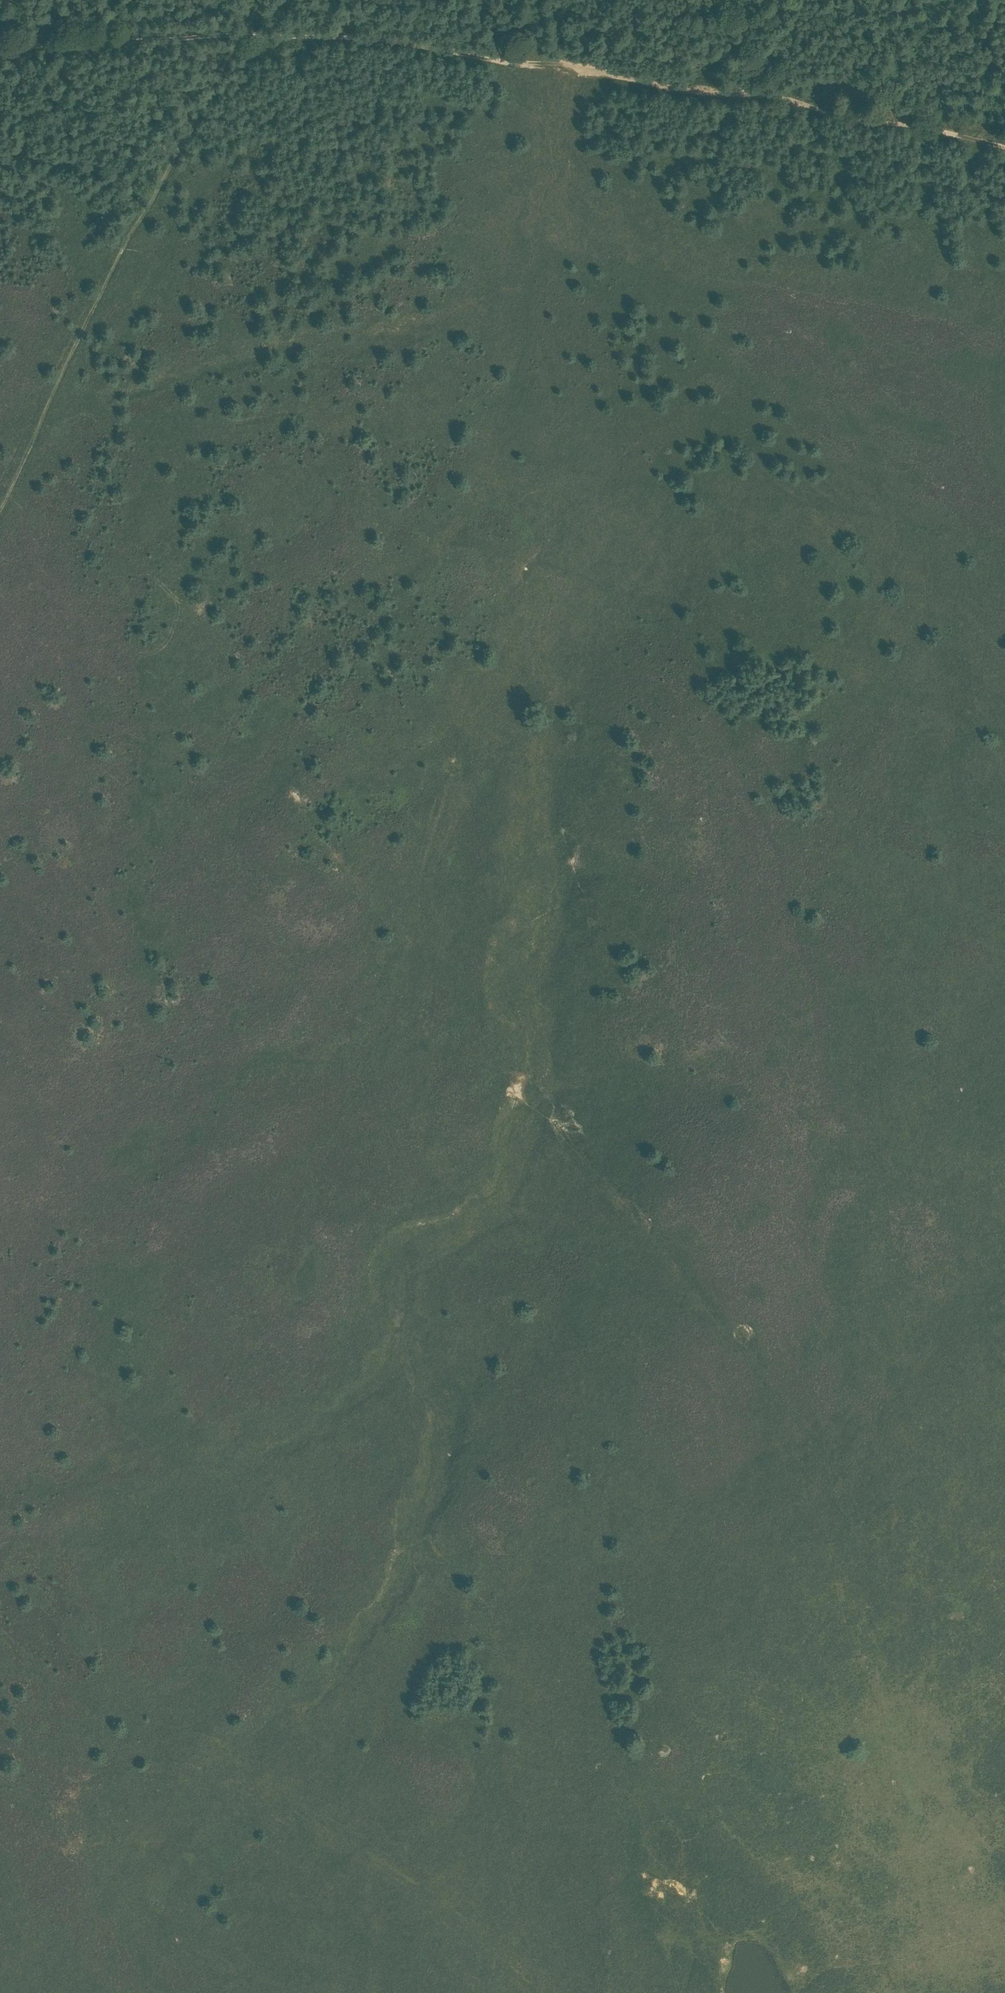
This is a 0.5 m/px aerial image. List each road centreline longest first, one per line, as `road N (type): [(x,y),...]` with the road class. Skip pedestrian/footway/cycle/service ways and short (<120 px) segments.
road 1 (track): [(0,49),(238,36),(367,39),(601,70),(708,93),(786,96),(1004,147)]

